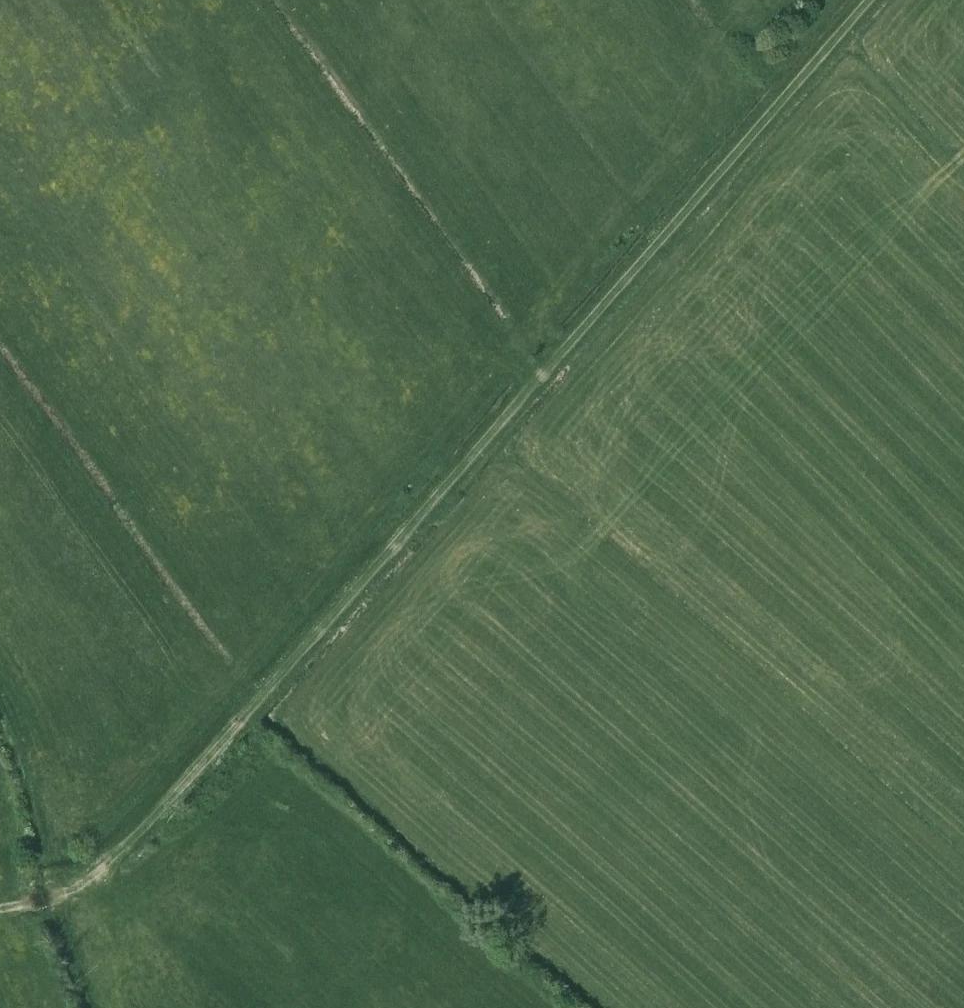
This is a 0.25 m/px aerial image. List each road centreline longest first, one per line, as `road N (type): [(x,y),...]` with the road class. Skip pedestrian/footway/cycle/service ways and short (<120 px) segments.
road 1 (track): [(46,899),(85,883),(122,848),(868,0)]

